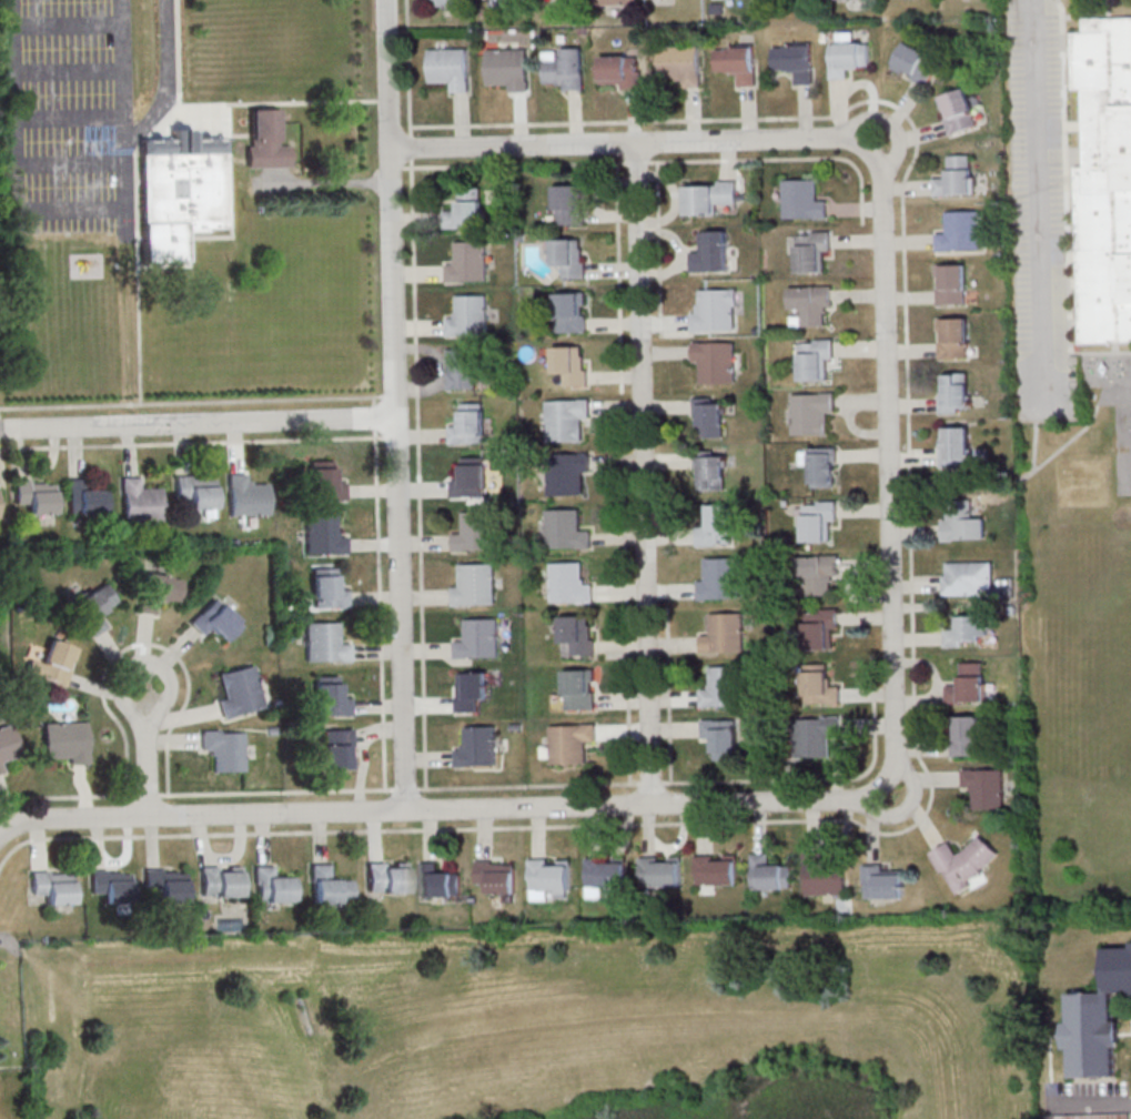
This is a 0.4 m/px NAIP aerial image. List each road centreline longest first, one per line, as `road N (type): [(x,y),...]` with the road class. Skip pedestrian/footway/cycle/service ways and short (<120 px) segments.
road 1 (residential): [(882,785),(844,802),(34,820),(0,837)]
road 2 (residential): [(405,811),(386,0)]
road 3 (residential): [(650,806),(634,143)]
road 4 (residential): [(882,785),(895,758),(887,382),(881,171),(867,151)]
road 5 (residential): [(867,151),(835,137),(390,148)]
road 6 (residential): [(396,419),(0,430)]
road 7 (residential): [(148,818),(147,733),(168,700),(170,681),(144,662),(124,669),(119,690),(147,733)]
road 8 (residential): [(844,802),(897,817),(911,805),(912,780),(895,752)]

